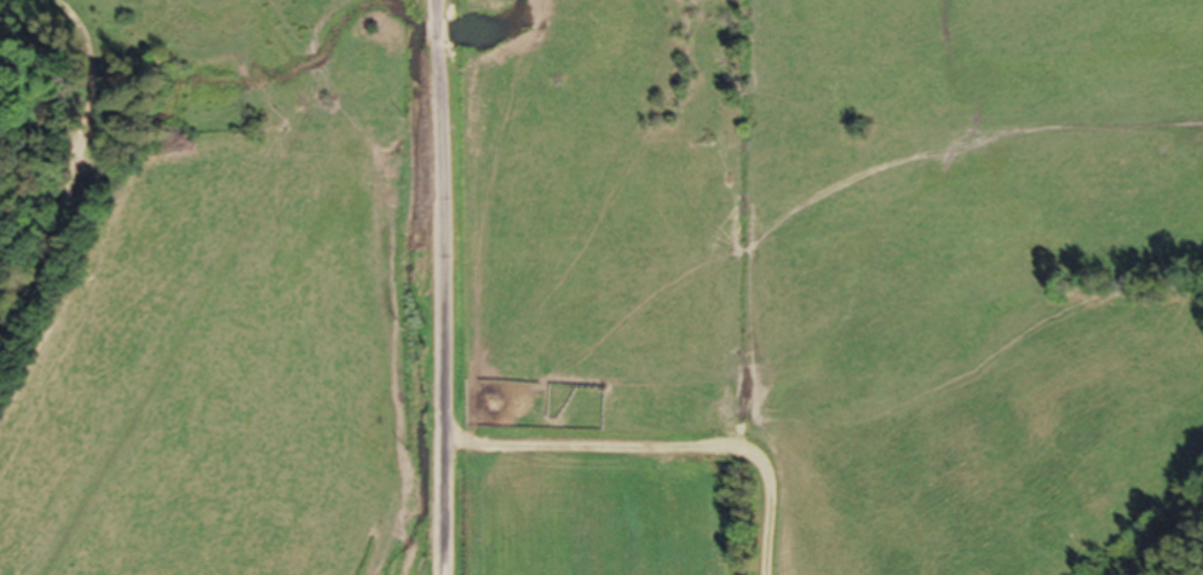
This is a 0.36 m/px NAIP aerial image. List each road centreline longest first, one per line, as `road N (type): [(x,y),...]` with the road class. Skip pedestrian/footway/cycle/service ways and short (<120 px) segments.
road 1 (residential): [(447,574),(443,0)]

